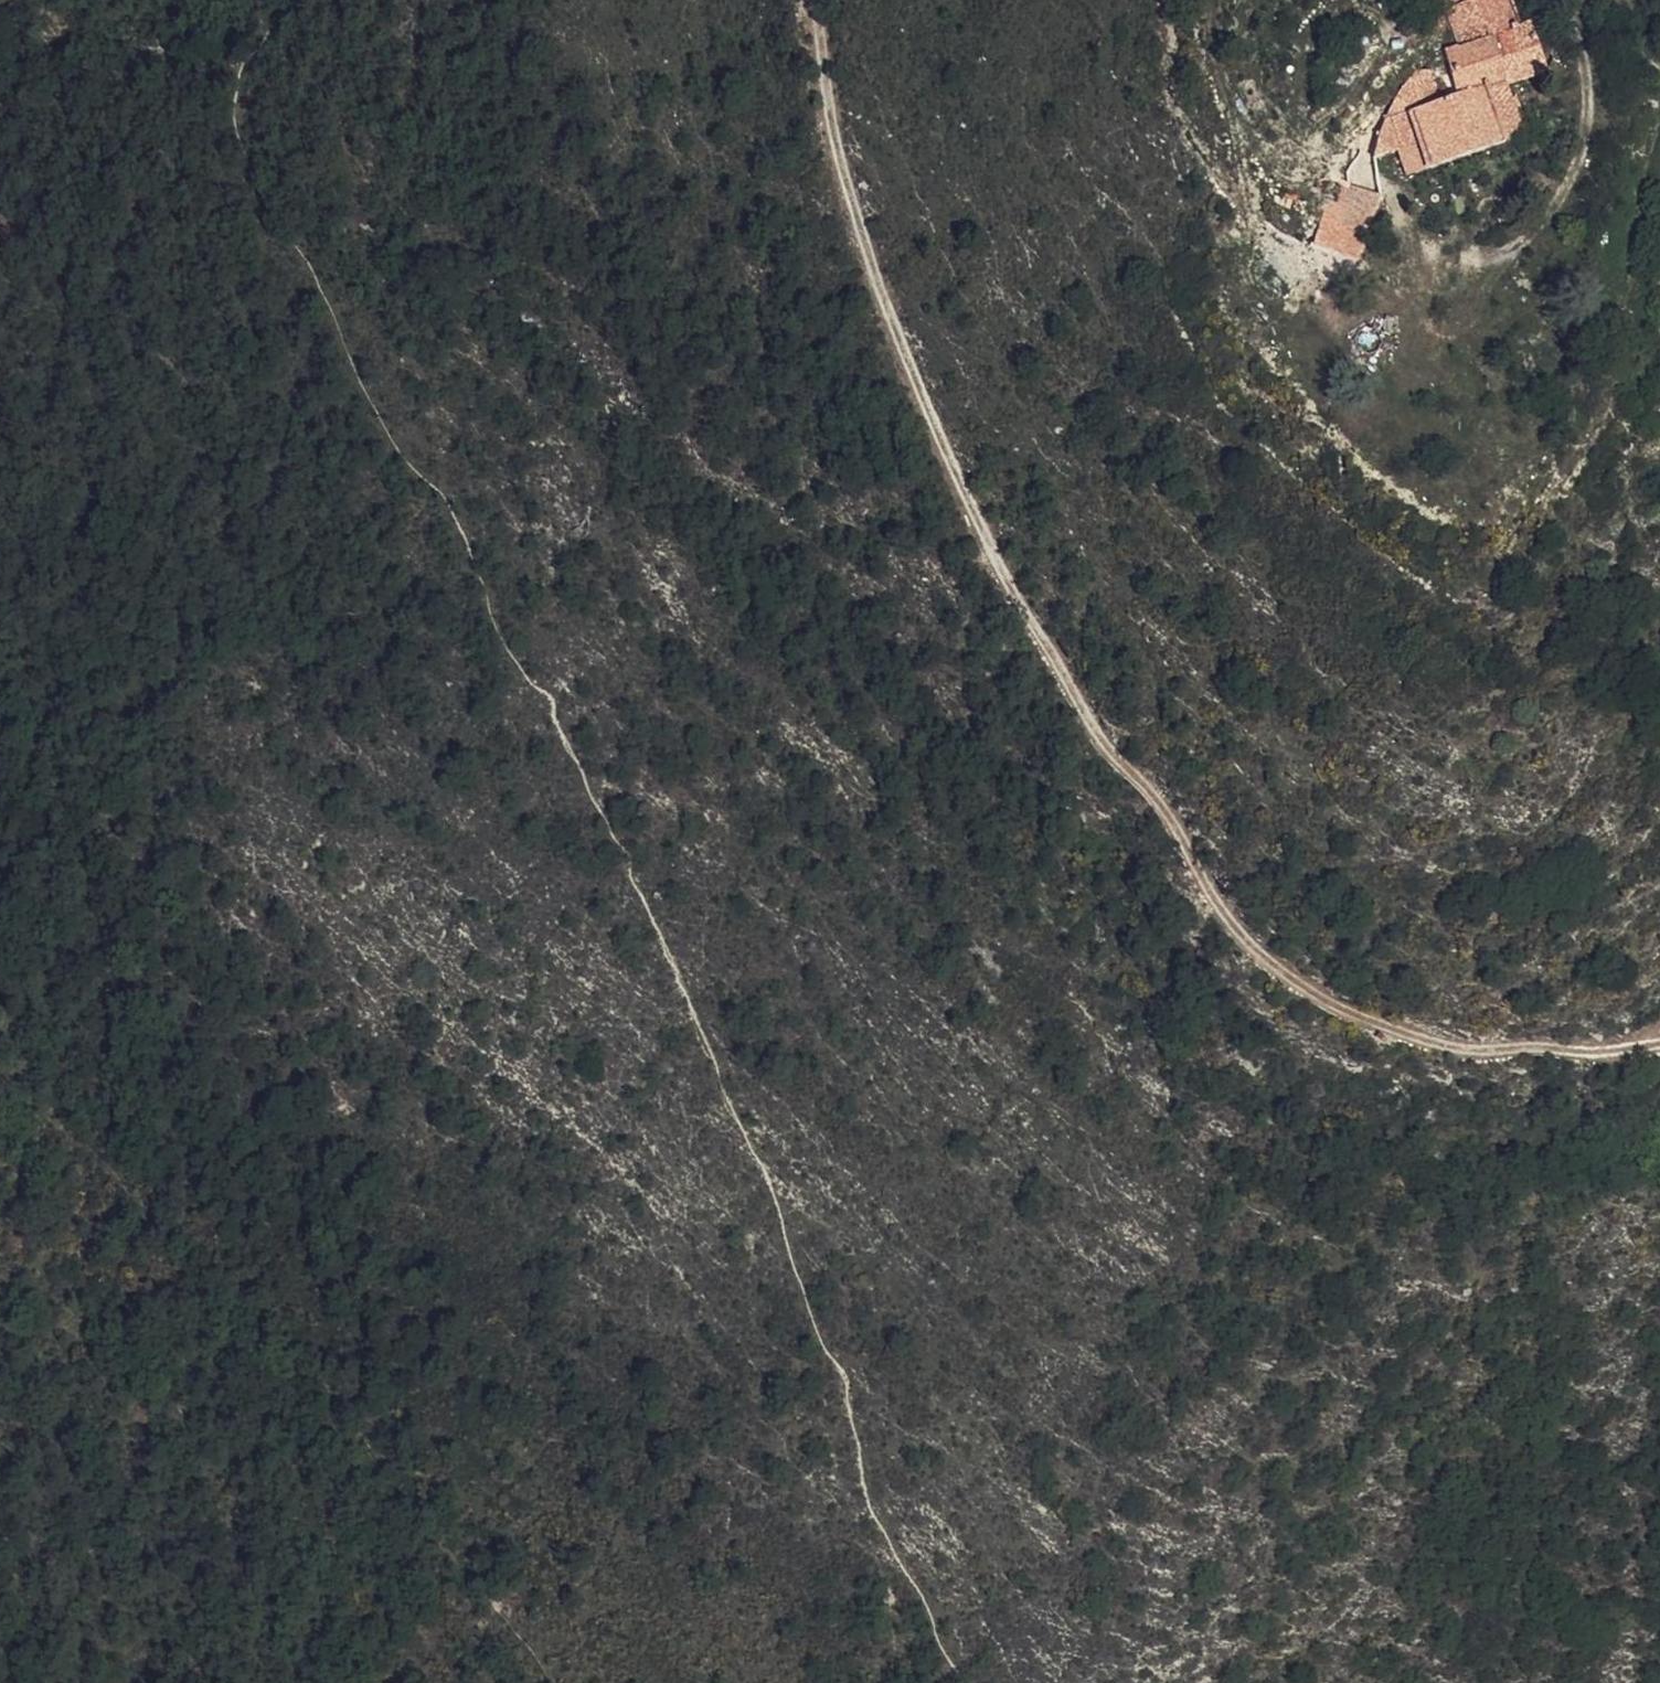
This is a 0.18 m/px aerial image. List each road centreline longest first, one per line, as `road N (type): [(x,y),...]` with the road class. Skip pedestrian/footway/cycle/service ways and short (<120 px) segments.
road 1 (track): [(1659,1044),(1481,1056),(1389,1036),(1261,961),(1207,889),(1151,792),(1098,739),(1029,629),(914,382),(834,135),(819,0)]
road 2 (track): [(1564,0),(1591,85),(1575,165),(1512,252)]

